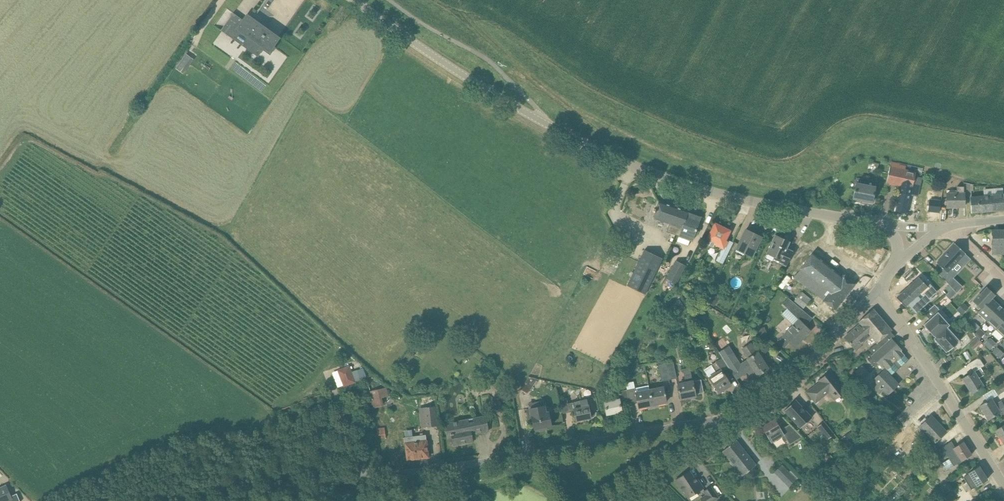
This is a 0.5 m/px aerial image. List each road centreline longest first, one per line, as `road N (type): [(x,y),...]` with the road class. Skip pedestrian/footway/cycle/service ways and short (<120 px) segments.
road 1 (tertiary): [(889,224),(756,202),(635,167),(479,85),(355,0)]
road 2 (unclassified): [(235,500),(722,423)]
road 3 (track): [(568,108),(773,185),(808,178),(861,139),(1003,163)]
road 4 (tertiary): [(1003,485),(878,290)]
road 5 (track): [(635,167),(473,23)]
road 6 (unclassified): [(722,423),(798,374),(878,290)]
road 7 (unclassified): [(611,500),(722,423)]

